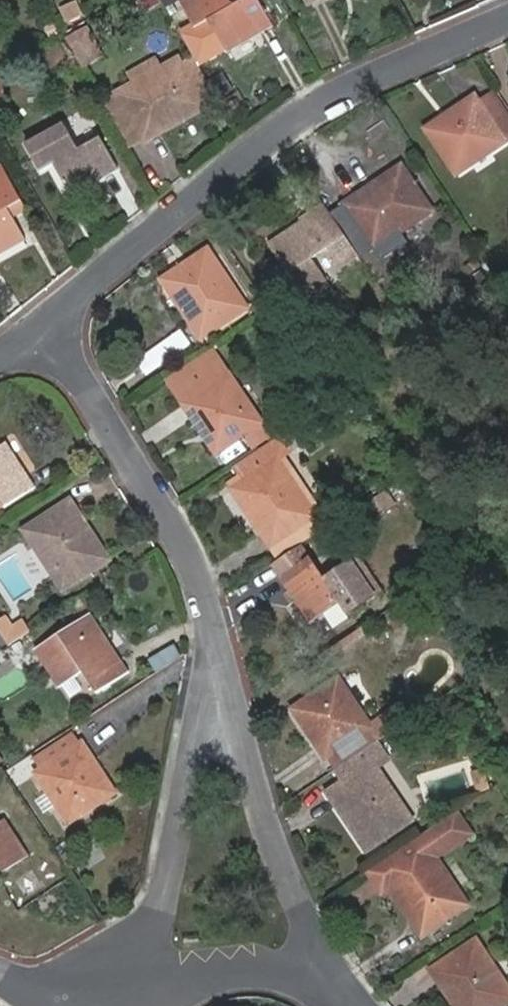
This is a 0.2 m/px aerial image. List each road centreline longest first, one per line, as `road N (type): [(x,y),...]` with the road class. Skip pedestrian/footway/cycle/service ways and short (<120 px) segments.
road 1 (residential): [(48,325),(267,139),(378,76),(507,20)]
road 2 (residential): [(210,603),(164,887),(127,957),(88,1005)]
road 3 (residential): [(210,603),(316,968)]
road 4 (residential): [(48,325),(210,603)]
road 5 (residential): [(316,968),(199,982),(118,1005)]

